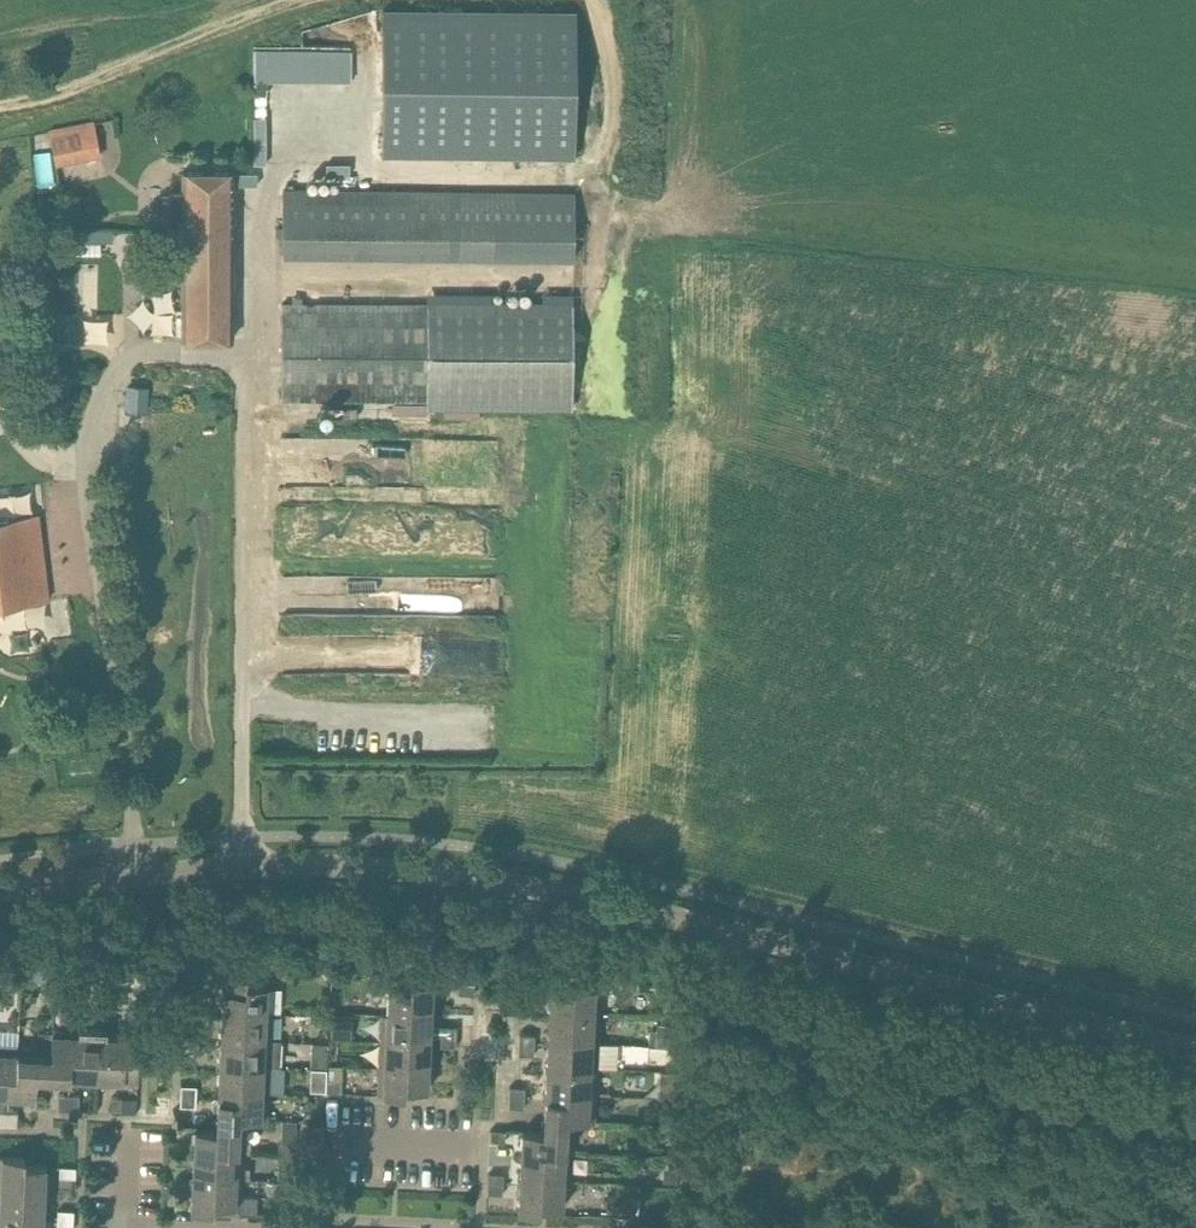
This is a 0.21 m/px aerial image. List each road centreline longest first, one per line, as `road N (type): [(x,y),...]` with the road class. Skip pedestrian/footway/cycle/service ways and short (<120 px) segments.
road 1 (unclassified): [(1195,1052),(646,909),(464,876),(352,865),(0,888)]
road 2 (track): [(305,0),(0,107)]
road 3 (residential): [(317,1227),(324,1147),(484,1154)]
road 4 (track): [(571,173),(599,159),(613,131),(614,78),(591,0)]

